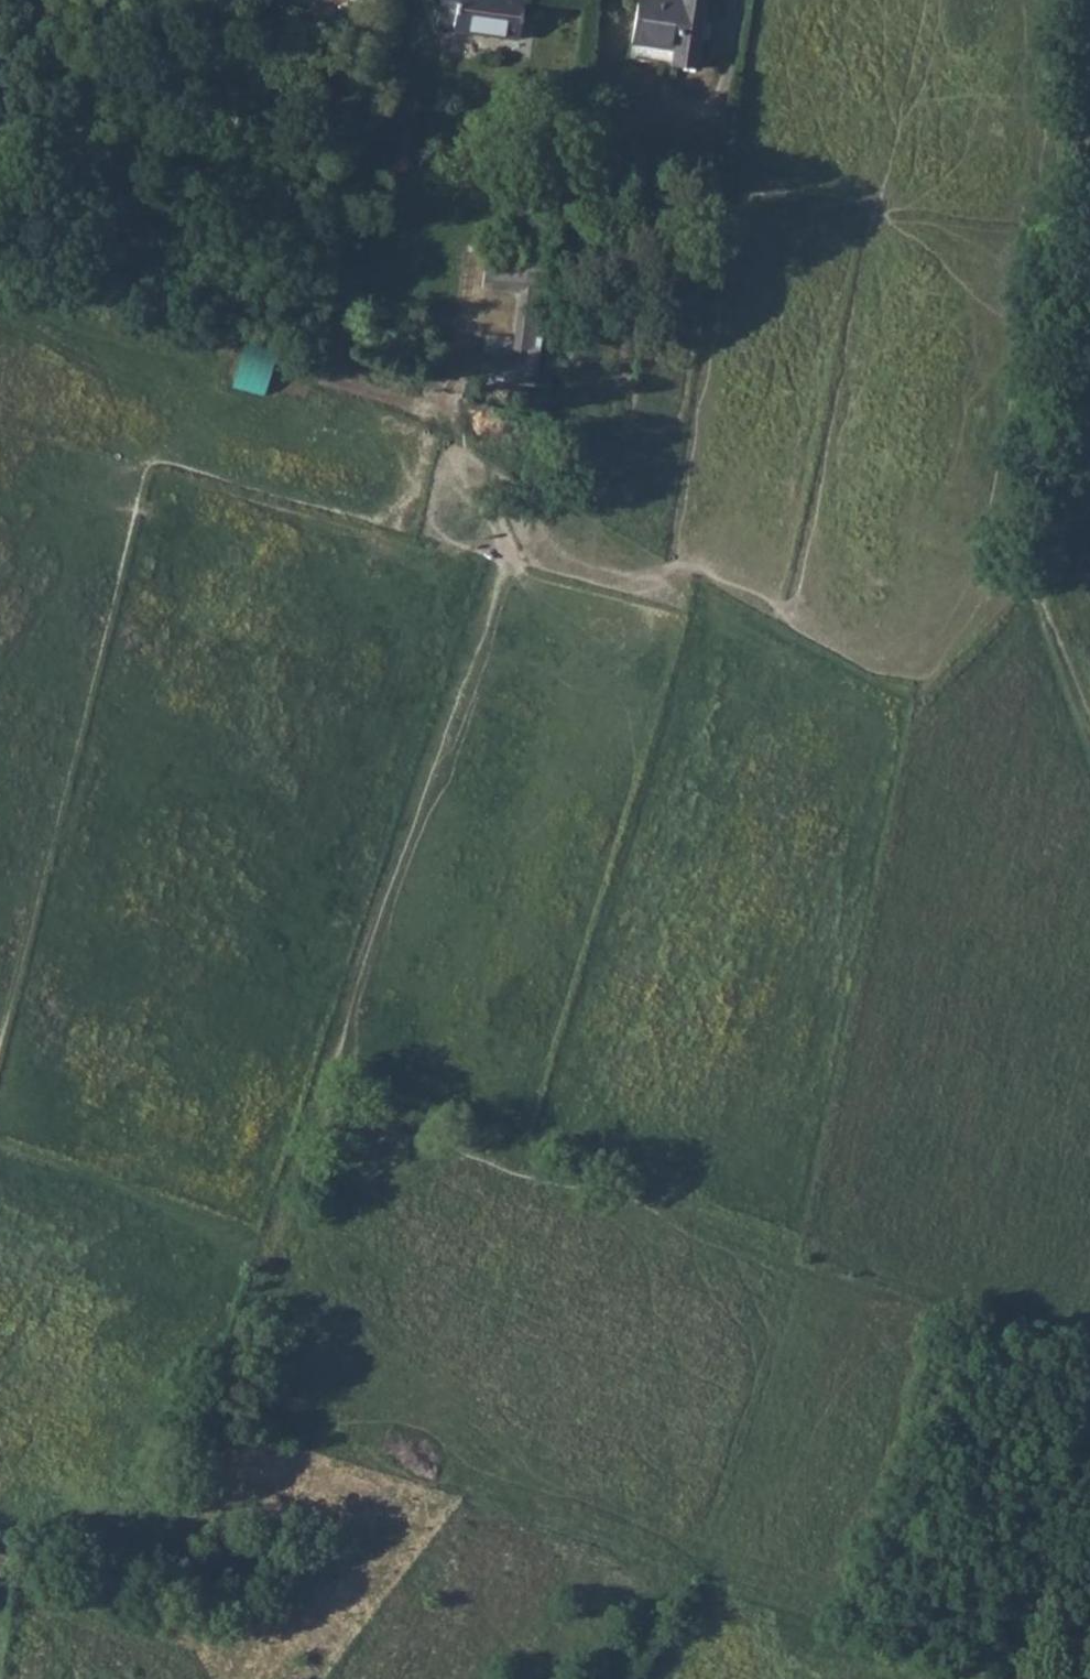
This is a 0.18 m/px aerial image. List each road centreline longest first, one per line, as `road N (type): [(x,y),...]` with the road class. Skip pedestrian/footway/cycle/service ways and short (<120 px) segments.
road 1 (track): [(0,435),(150,475),(0,1064)]
road 2 (track): [(1089,161),(1040,573),(1089,684)]

